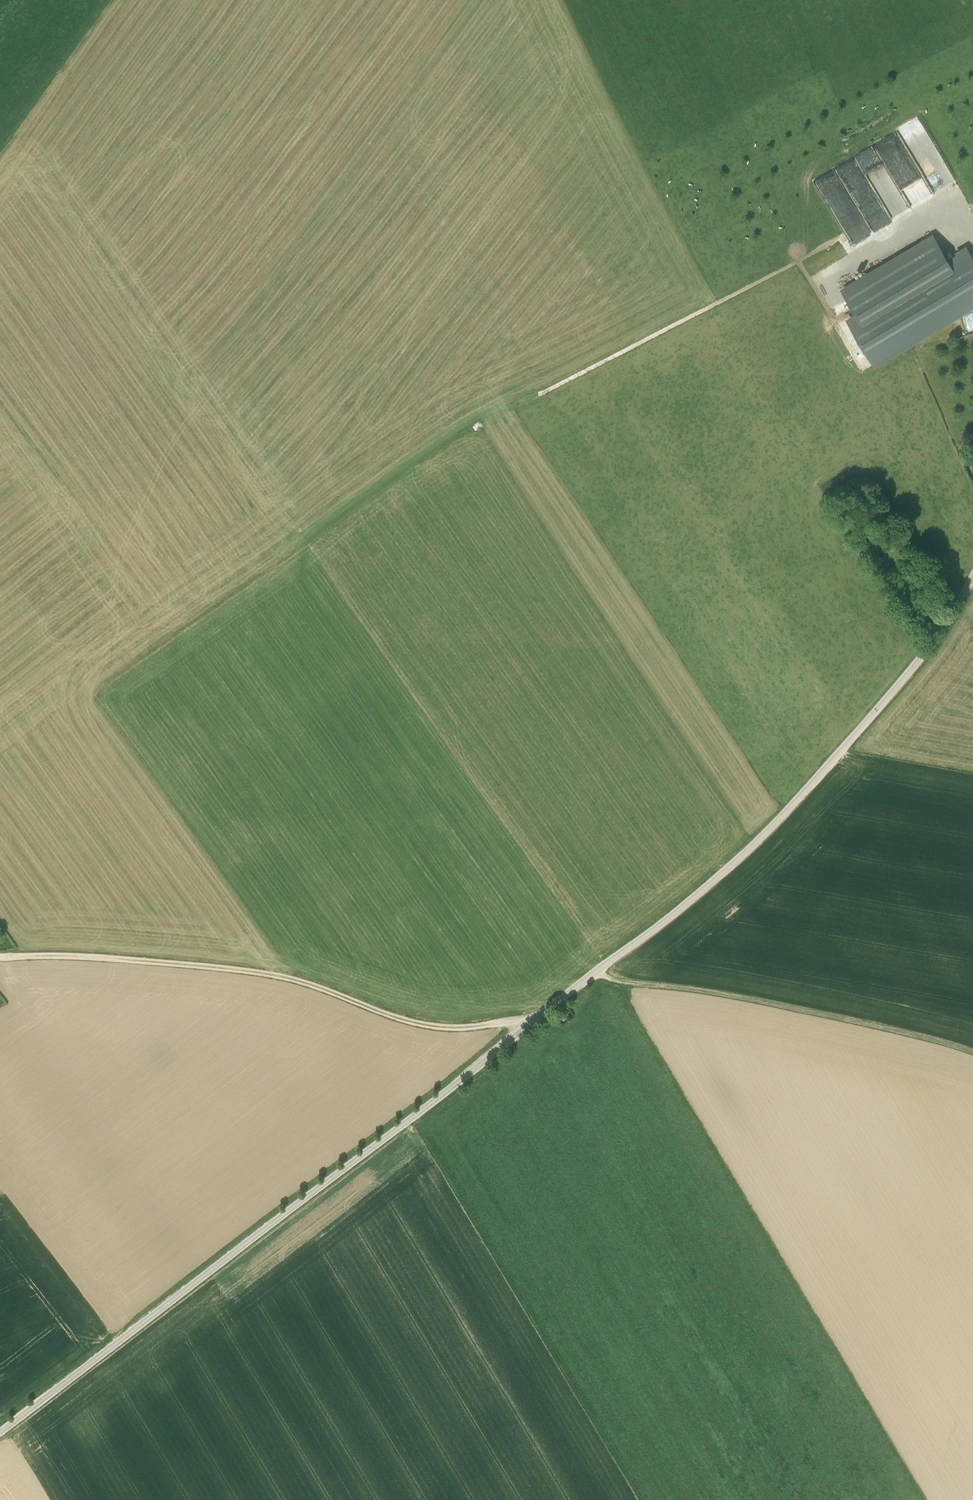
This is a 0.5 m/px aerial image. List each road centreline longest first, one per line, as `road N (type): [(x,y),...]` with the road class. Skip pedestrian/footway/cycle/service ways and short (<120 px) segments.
road 1 (unclassified): [(0,1432),(714,881),(904,678),(972,578)]
road 2 (track): [(534,1021),(433,1026),(271,974),(0,956)]
road 3 (track): [(597,971),(619,982),(726,995),(972,1052)]

